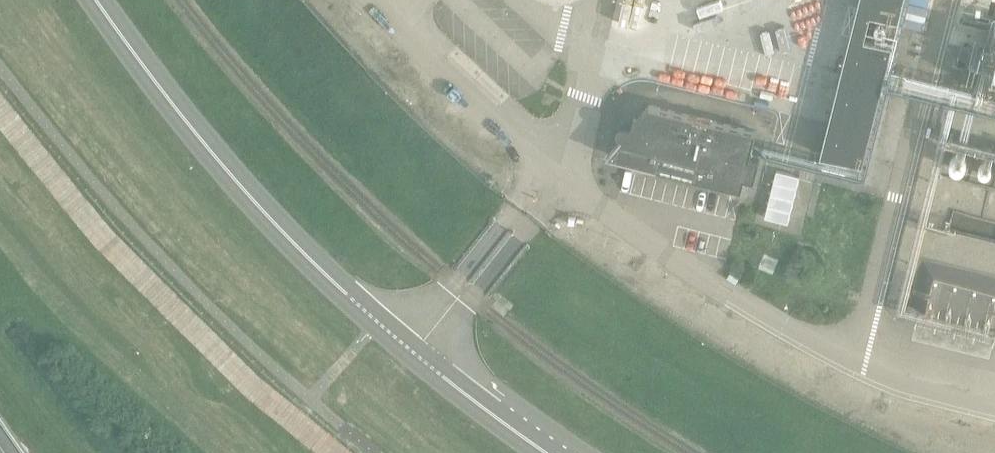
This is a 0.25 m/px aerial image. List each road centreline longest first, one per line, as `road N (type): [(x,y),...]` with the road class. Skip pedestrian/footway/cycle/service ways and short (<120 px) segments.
road 1 (secondary): [(545,452),(414,354),(285,233),(209,150),(96,0)]

